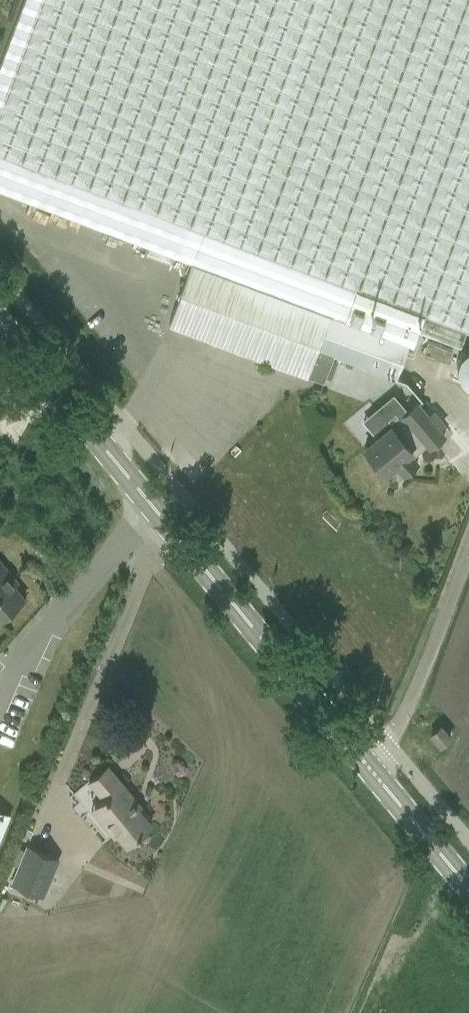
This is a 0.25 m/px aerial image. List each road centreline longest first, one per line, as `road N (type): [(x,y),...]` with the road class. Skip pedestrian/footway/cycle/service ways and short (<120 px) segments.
road 1 (tertiary): [(370,772),(0,322)]
road 2 (unclassified): [(370,772),(396,744),(468,565)]
road 3 (tertiary): [(468,892),(370,772)]

